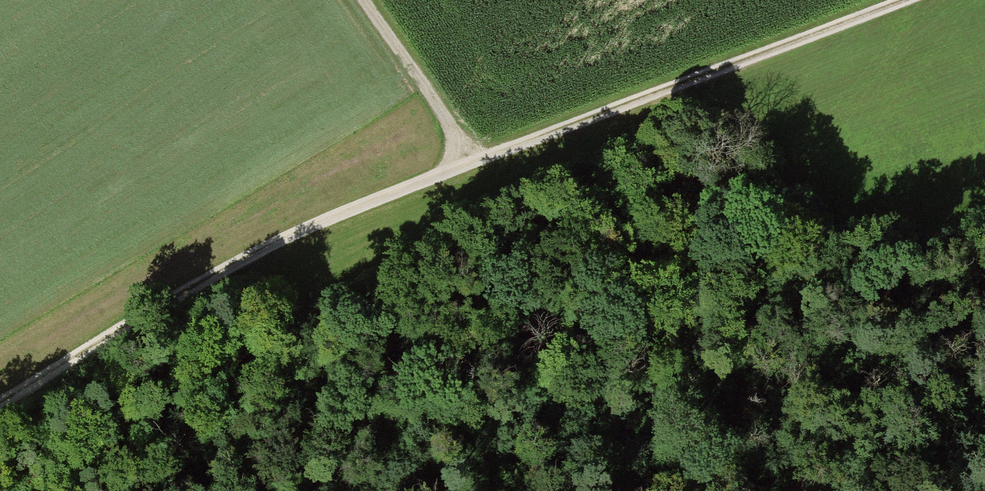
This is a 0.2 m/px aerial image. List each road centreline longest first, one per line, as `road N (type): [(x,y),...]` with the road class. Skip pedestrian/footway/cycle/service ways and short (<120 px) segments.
road 1 (track): [(0,402),(470,160),(909,0)]
road 2 (track): [(470,160),(361,0)]
road 3 (track): [(984,417),(806,490)]

